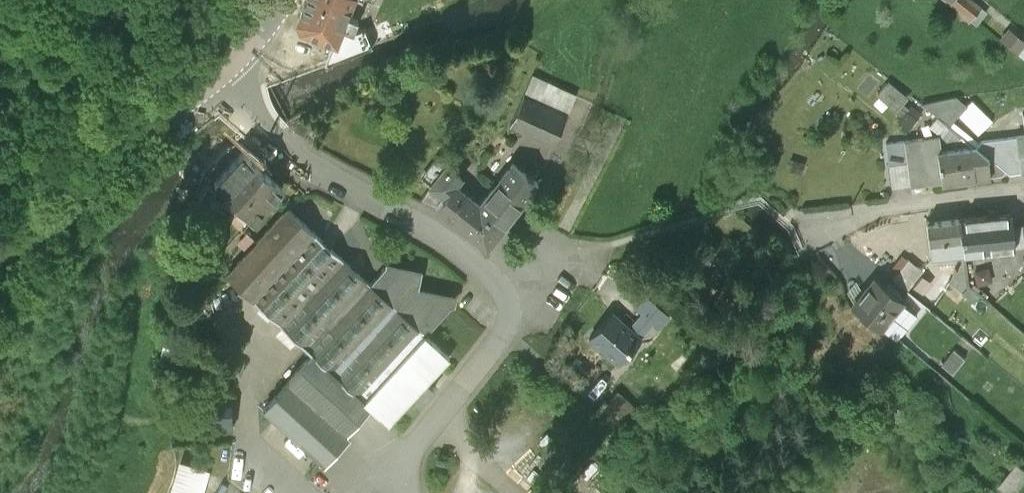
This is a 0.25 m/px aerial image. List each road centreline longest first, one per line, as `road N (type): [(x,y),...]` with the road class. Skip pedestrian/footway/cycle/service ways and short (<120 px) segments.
road 1 (unclassified): [(215,83),(307,165),(443,245),(505,293)]
road 2 (unclassified): [(215,83),(0,282)]
road 3 (unclassified): [(505,293),(513,329),(489,367),(420,457),(372,477),(360,492)]
road 4 (residential): [(1023,191),(835,216)]

